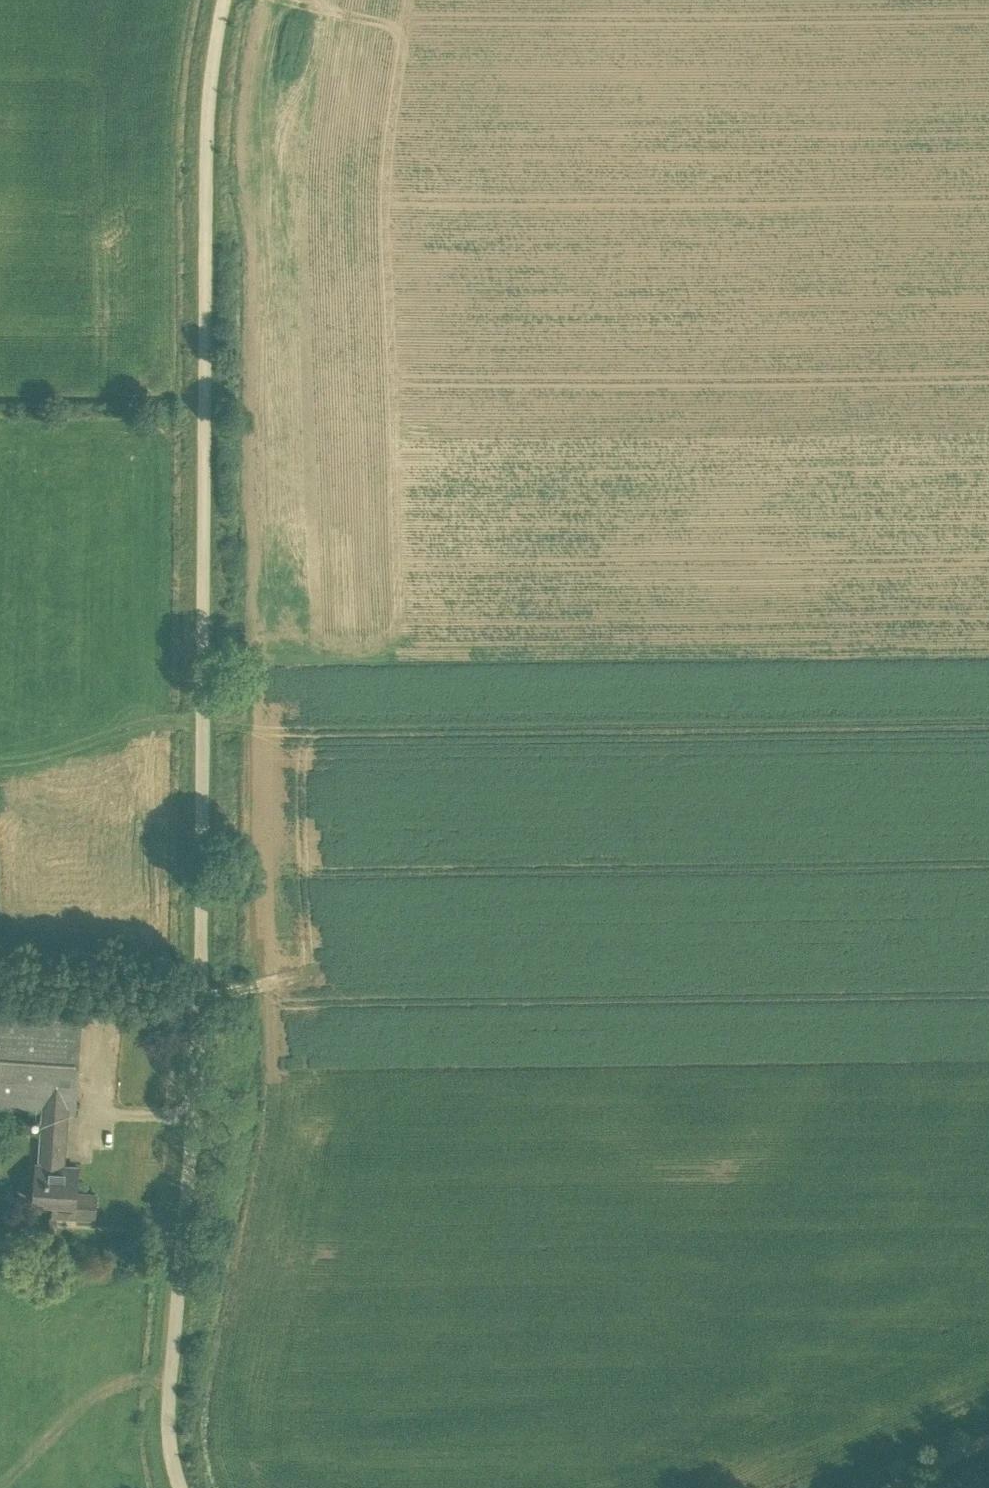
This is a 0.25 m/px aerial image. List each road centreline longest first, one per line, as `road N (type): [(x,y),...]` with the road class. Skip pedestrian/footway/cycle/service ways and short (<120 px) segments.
road 1 (unclassified): [(230,0),(212,105),(191,1116),(167,1400),(177,1487)]

